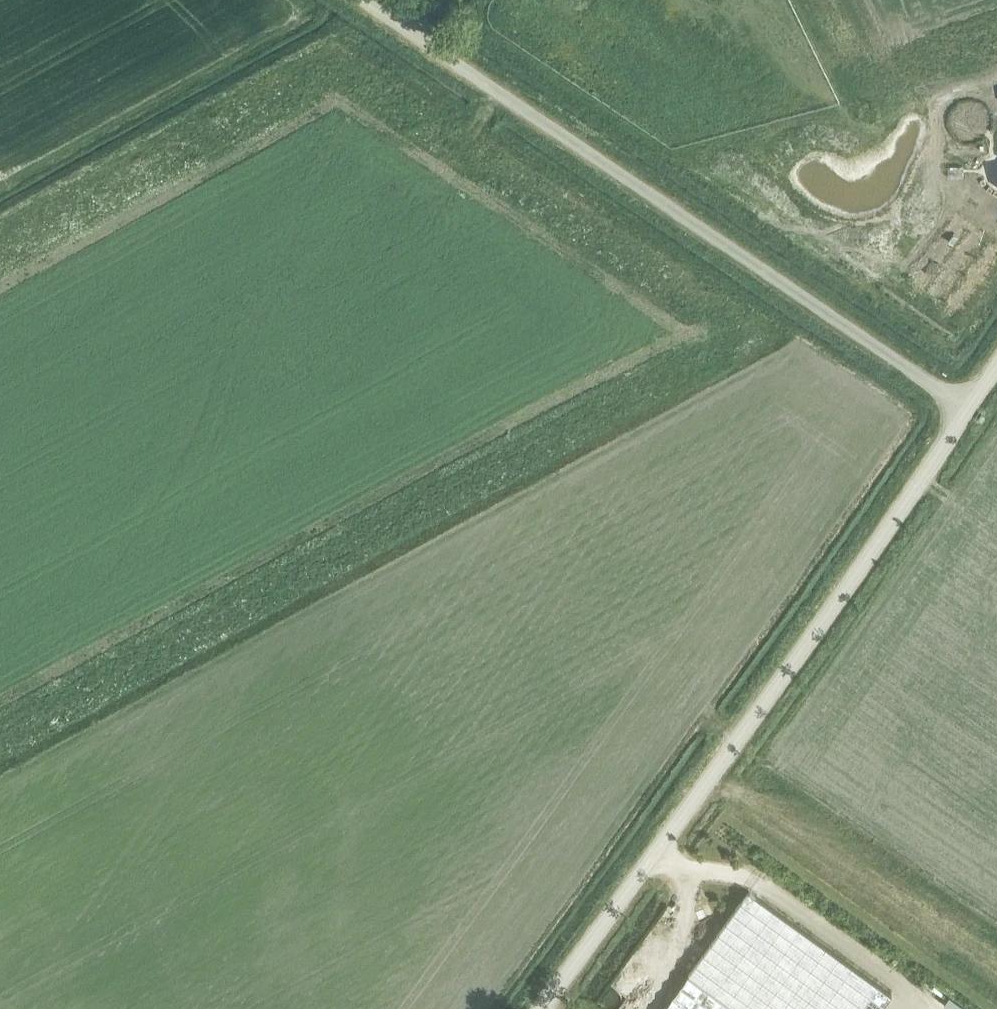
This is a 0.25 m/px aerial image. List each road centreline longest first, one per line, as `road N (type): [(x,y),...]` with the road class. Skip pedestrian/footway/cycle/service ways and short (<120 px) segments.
road 1 (tertiary): [(536,1008),(967,408)]
road 2 (tertiary): [(967,408),(364,0)]

